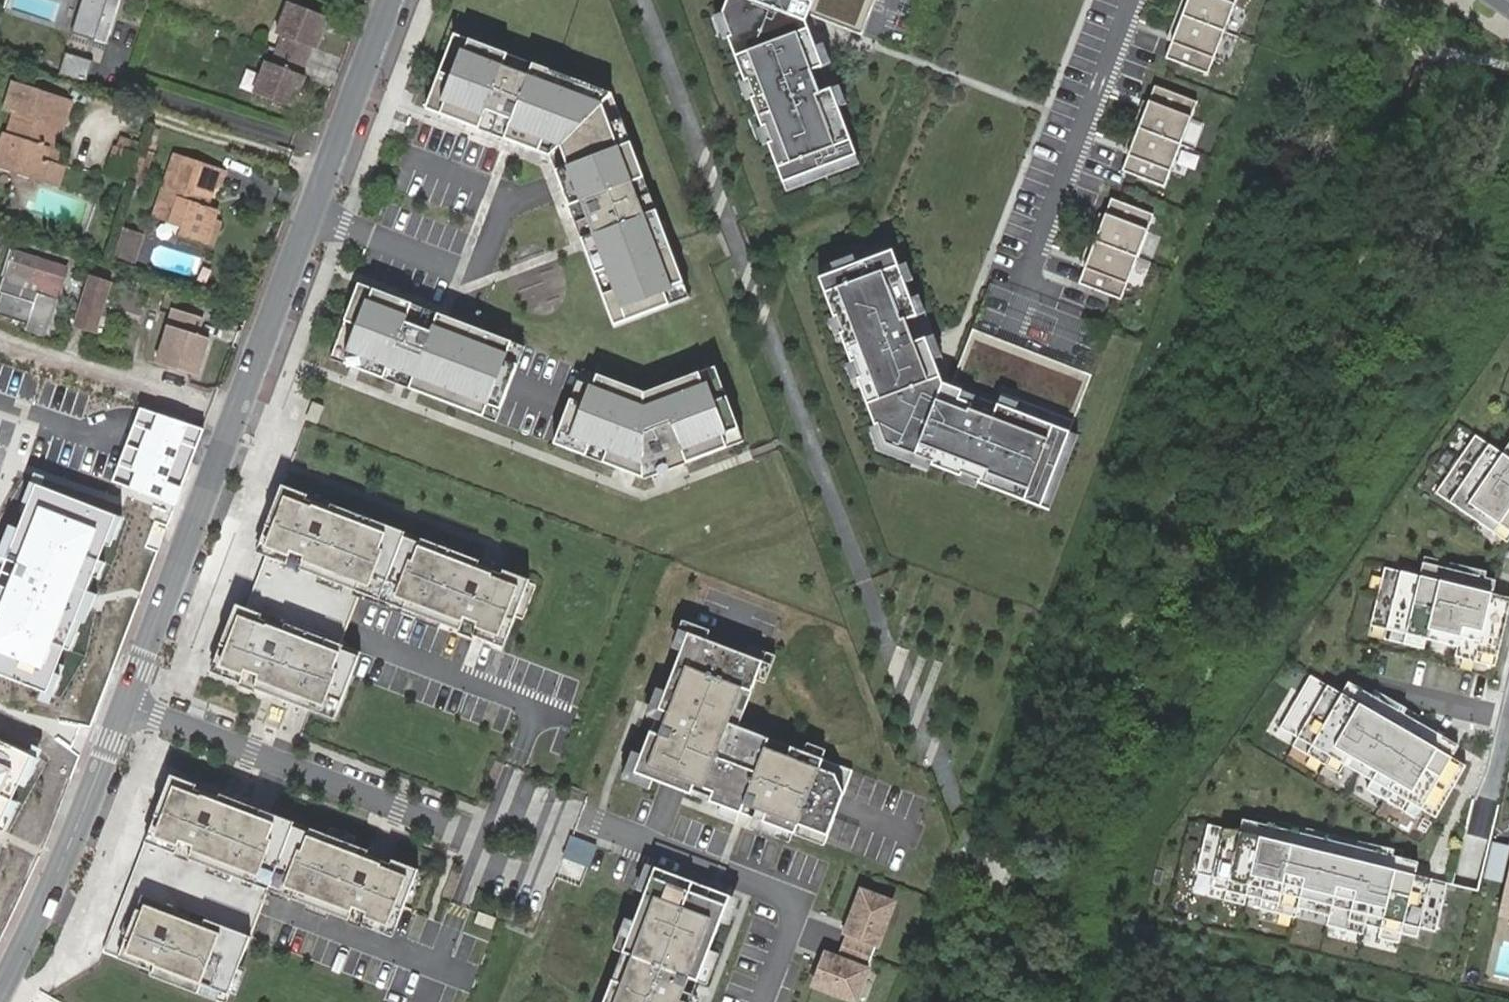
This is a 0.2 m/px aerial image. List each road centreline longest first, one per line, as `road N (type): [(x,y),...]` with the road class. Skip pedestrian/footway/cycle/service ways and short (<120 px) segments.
road 1 (residential): [(392,0),(126,702)]
road 2 (residential): [(1152,0),(1004,377)]
road 3 (residential): [(485,840),(126,702)]
road 4 (residential): [(570,810),(798,899),(760,1001)]
road 5 (residential): [(126,702),(39,916),(0,988)]
road 6 (residential): [(570,810),(535,901),(471,879),(485,840)]
road 7 (residential): [(1508,714),(1468,882)]
road 8 (residential): [(485,840),(508,787),(570,810)]

